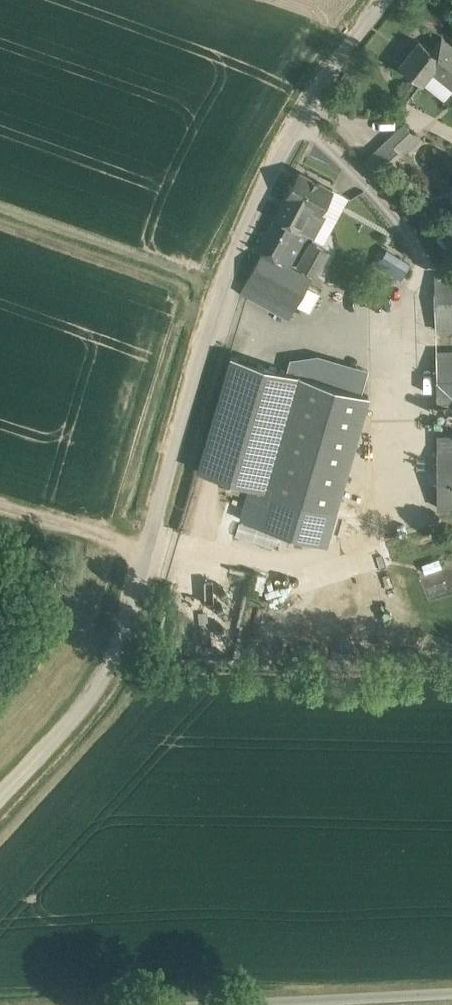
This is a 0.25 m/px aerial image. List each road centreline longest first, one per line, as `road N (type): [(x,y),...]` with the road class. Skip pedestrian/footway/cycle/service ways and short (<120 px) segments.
road 1 (unclassified): [(0,816),(63,751),(113,684),(151,599),(183,435),(256,225),(313,118),(405,0)]
road 2 (unclassified): [(154,1004),(451,989)]

